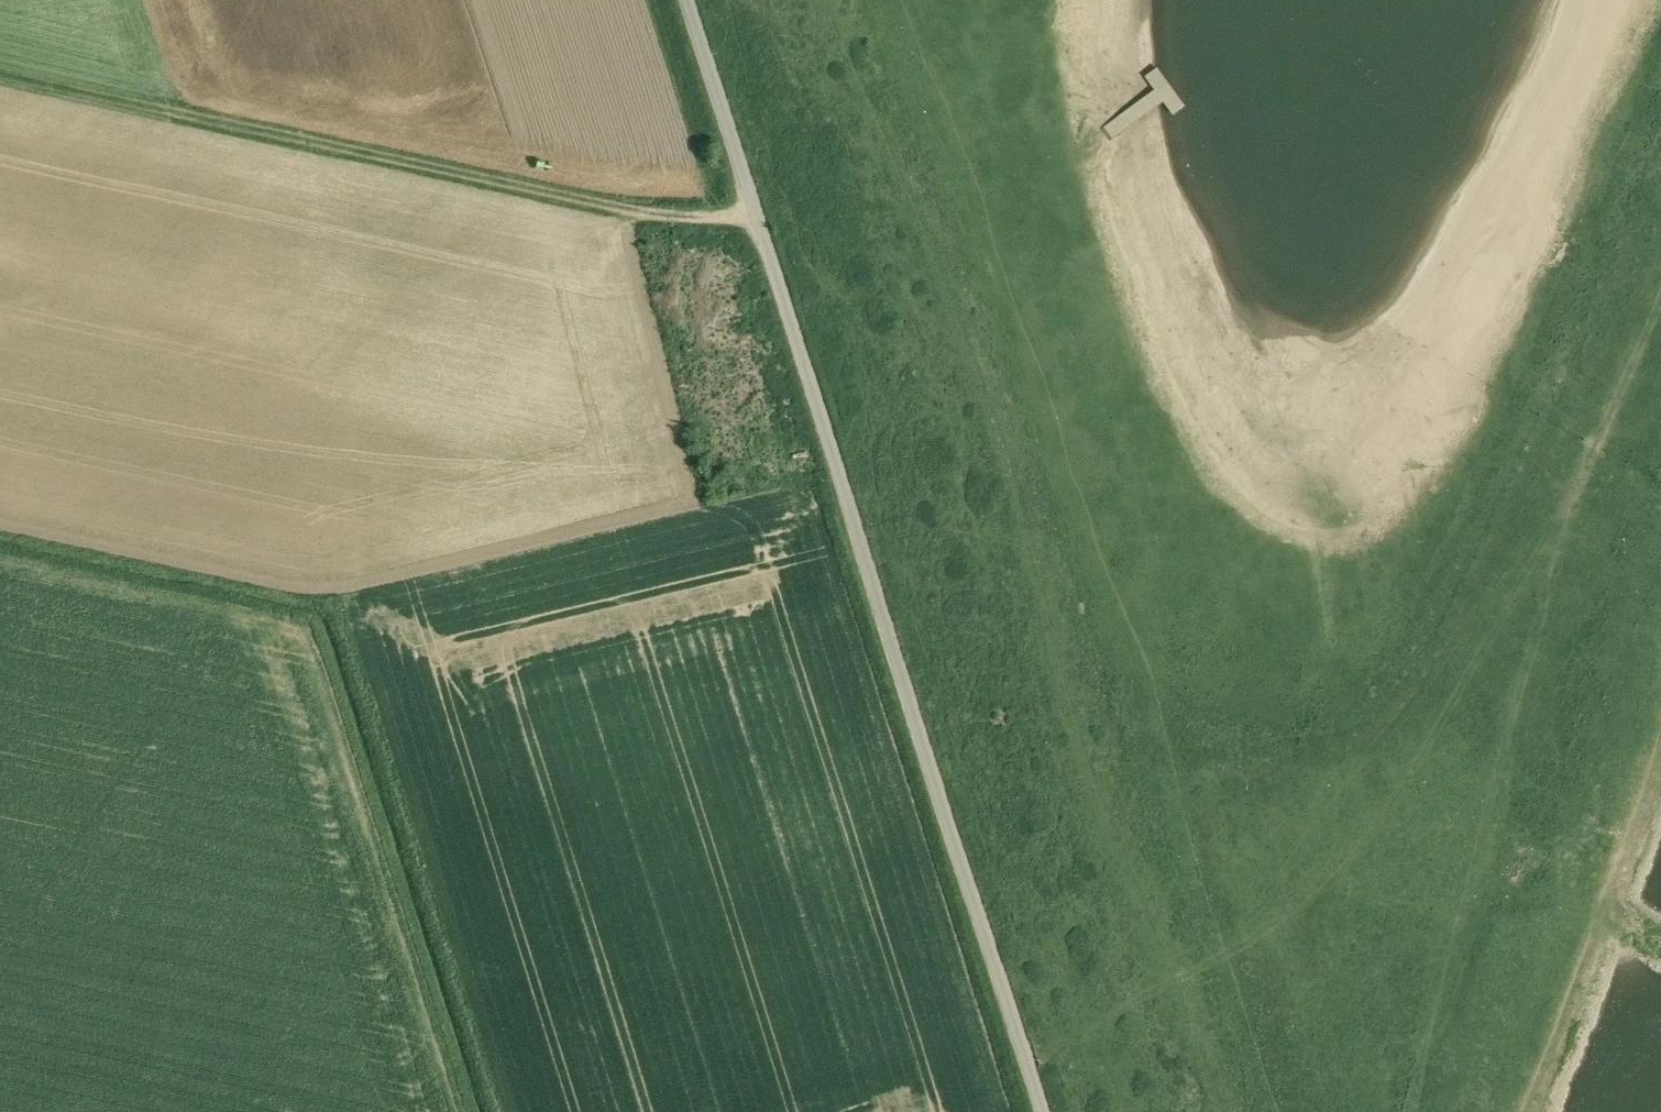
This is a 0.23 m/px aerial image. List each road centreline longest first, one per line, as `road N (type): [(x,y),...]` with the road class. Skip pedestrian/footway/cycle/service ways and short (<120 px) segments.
road 1 (unclassified): [(1044,1111),(688,0)]
road 2 (track): [(1407,1111),(1588,448),(1660,296)]
road 3 (track): [(756,211),(624,211),(0,73)]

